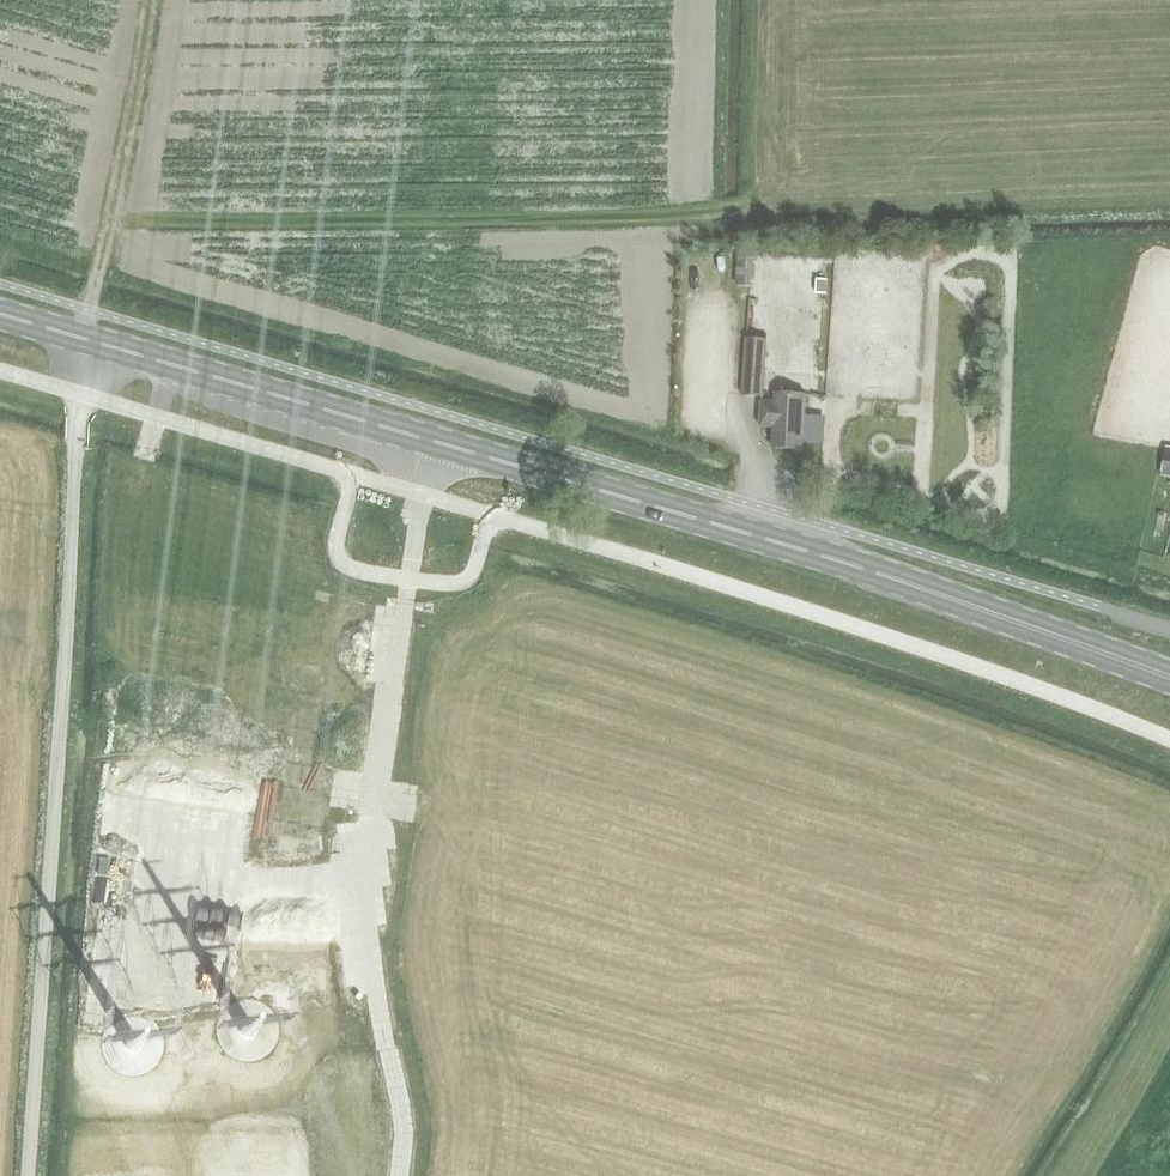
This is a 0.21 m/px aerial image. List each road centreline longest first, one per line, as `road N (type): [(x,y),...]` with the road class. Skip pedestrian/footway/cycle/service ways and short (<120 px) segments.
road 1 (primary): [(1169,678),(817,555),(0,318)]

